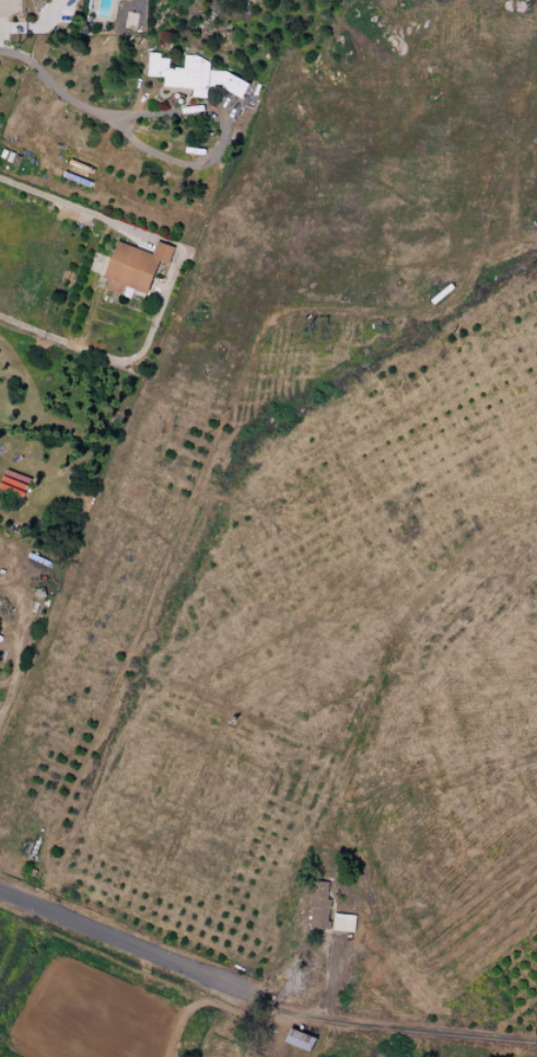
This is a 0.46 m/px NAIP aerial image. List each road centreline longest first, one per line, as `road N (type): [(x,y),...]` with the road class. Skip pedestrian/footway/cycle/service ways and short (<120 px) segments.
road 1 (residential): [(0,891),(270,1002)]

